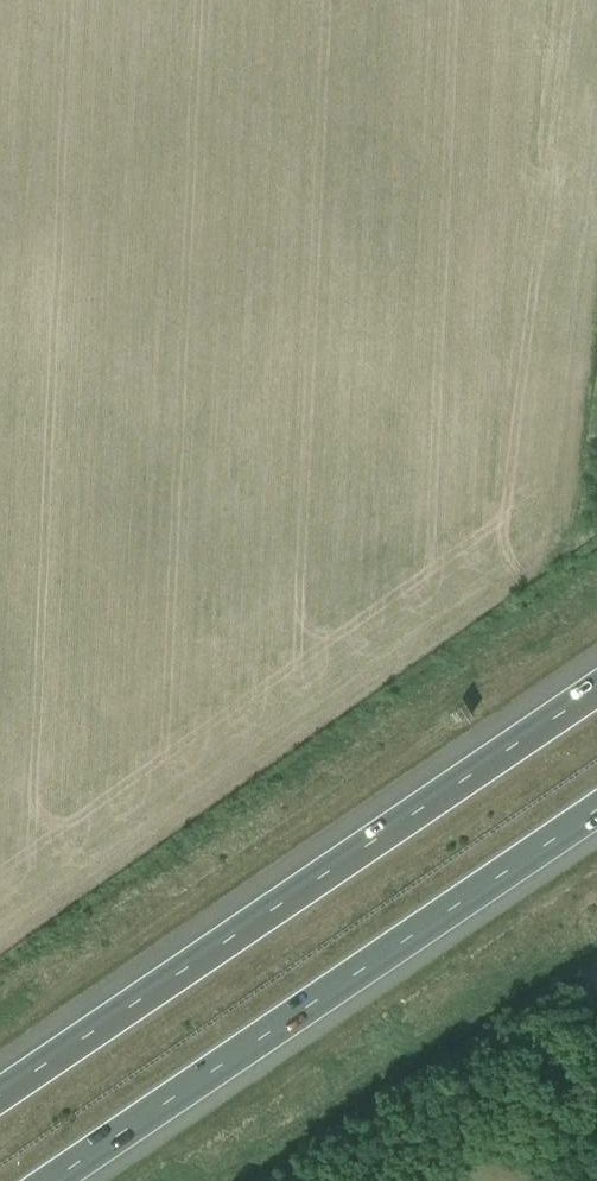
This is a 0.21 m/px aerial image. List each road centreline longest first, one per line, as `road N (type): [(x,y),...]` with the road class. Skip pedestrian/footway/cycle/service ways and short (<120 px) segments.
road 1 (motorway): [(596,690),(0,1096)]
road 2 (motorway): [(52,1180),(596,811)]

